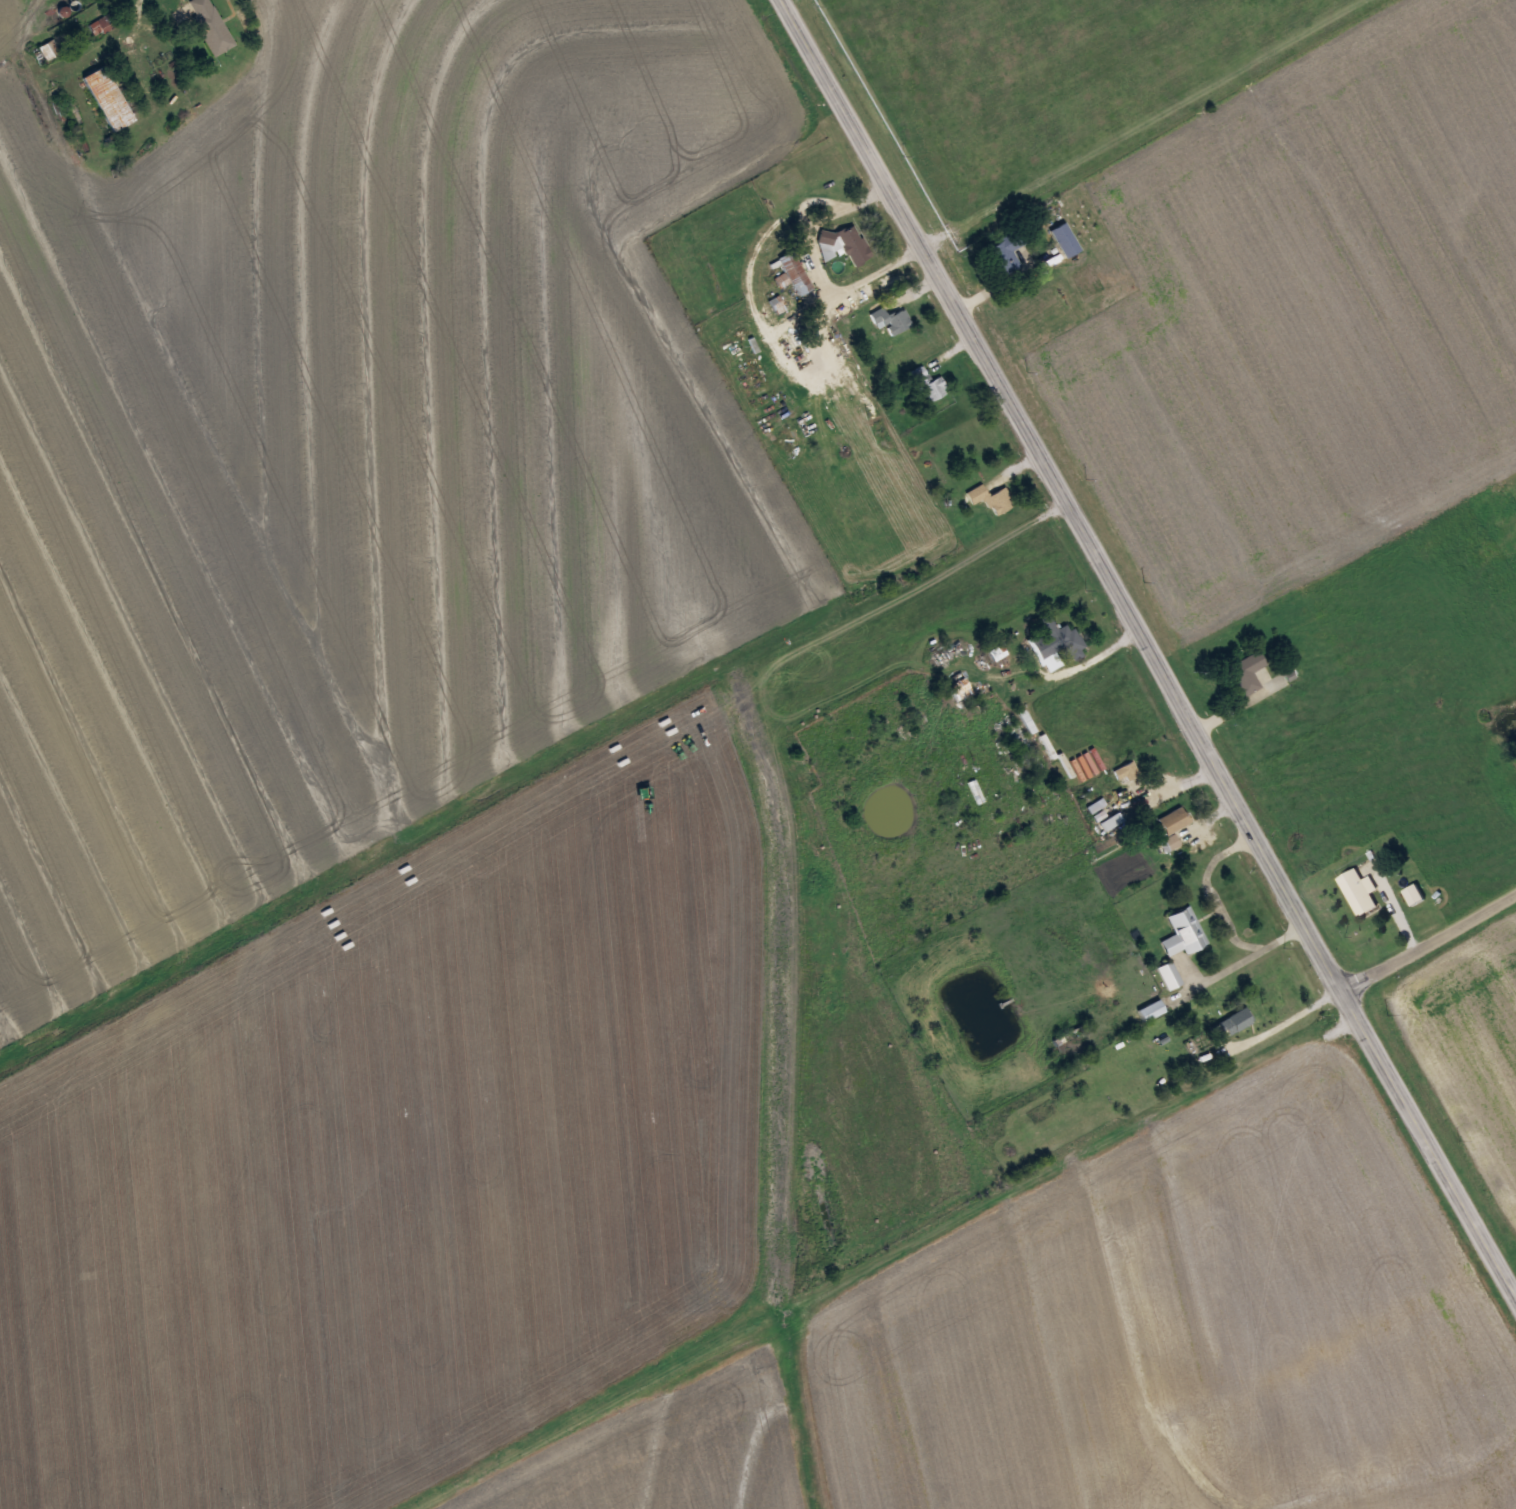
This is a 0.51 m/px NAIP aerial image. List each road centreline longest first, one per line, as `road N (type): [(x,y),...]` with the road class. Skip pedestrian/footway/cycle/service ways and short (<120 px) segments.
road 1 (secondary): [(1515,1298),(779,0)]
road 2 (residential): [(1342,992),(1515,892)]

